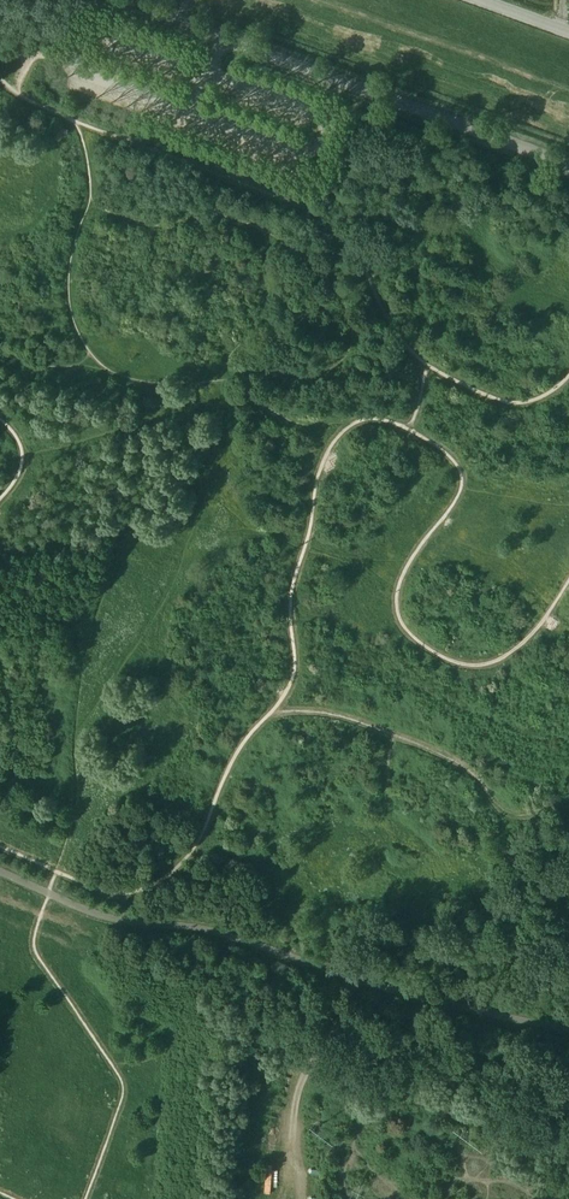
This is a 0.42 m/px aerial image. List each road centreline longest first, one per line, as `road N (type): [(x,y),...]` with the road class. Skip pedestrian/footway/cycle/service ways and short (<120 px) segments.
road 1 (unclassified): [(568,165),(223,37)]

